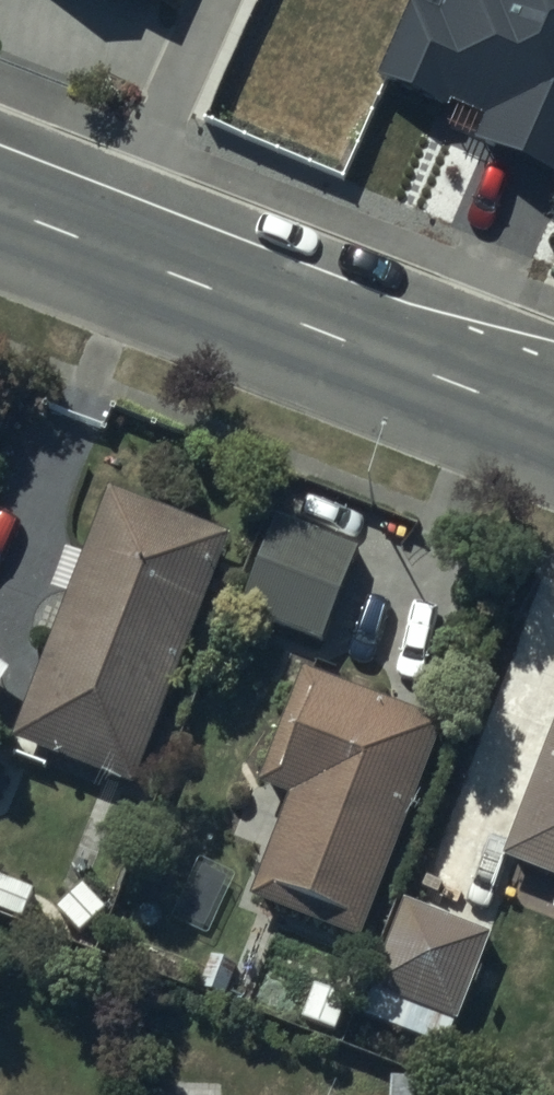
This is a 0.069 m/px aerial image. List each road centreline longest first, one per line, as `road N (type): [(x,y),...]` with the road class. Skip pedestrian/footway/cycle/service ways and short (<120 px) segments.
road 1 (secondary): [(553,422),(129,256)]
road 2 (residential): [(129,256),(235,0)]
road 3 (secondary): [(129,256),(0,208)]

